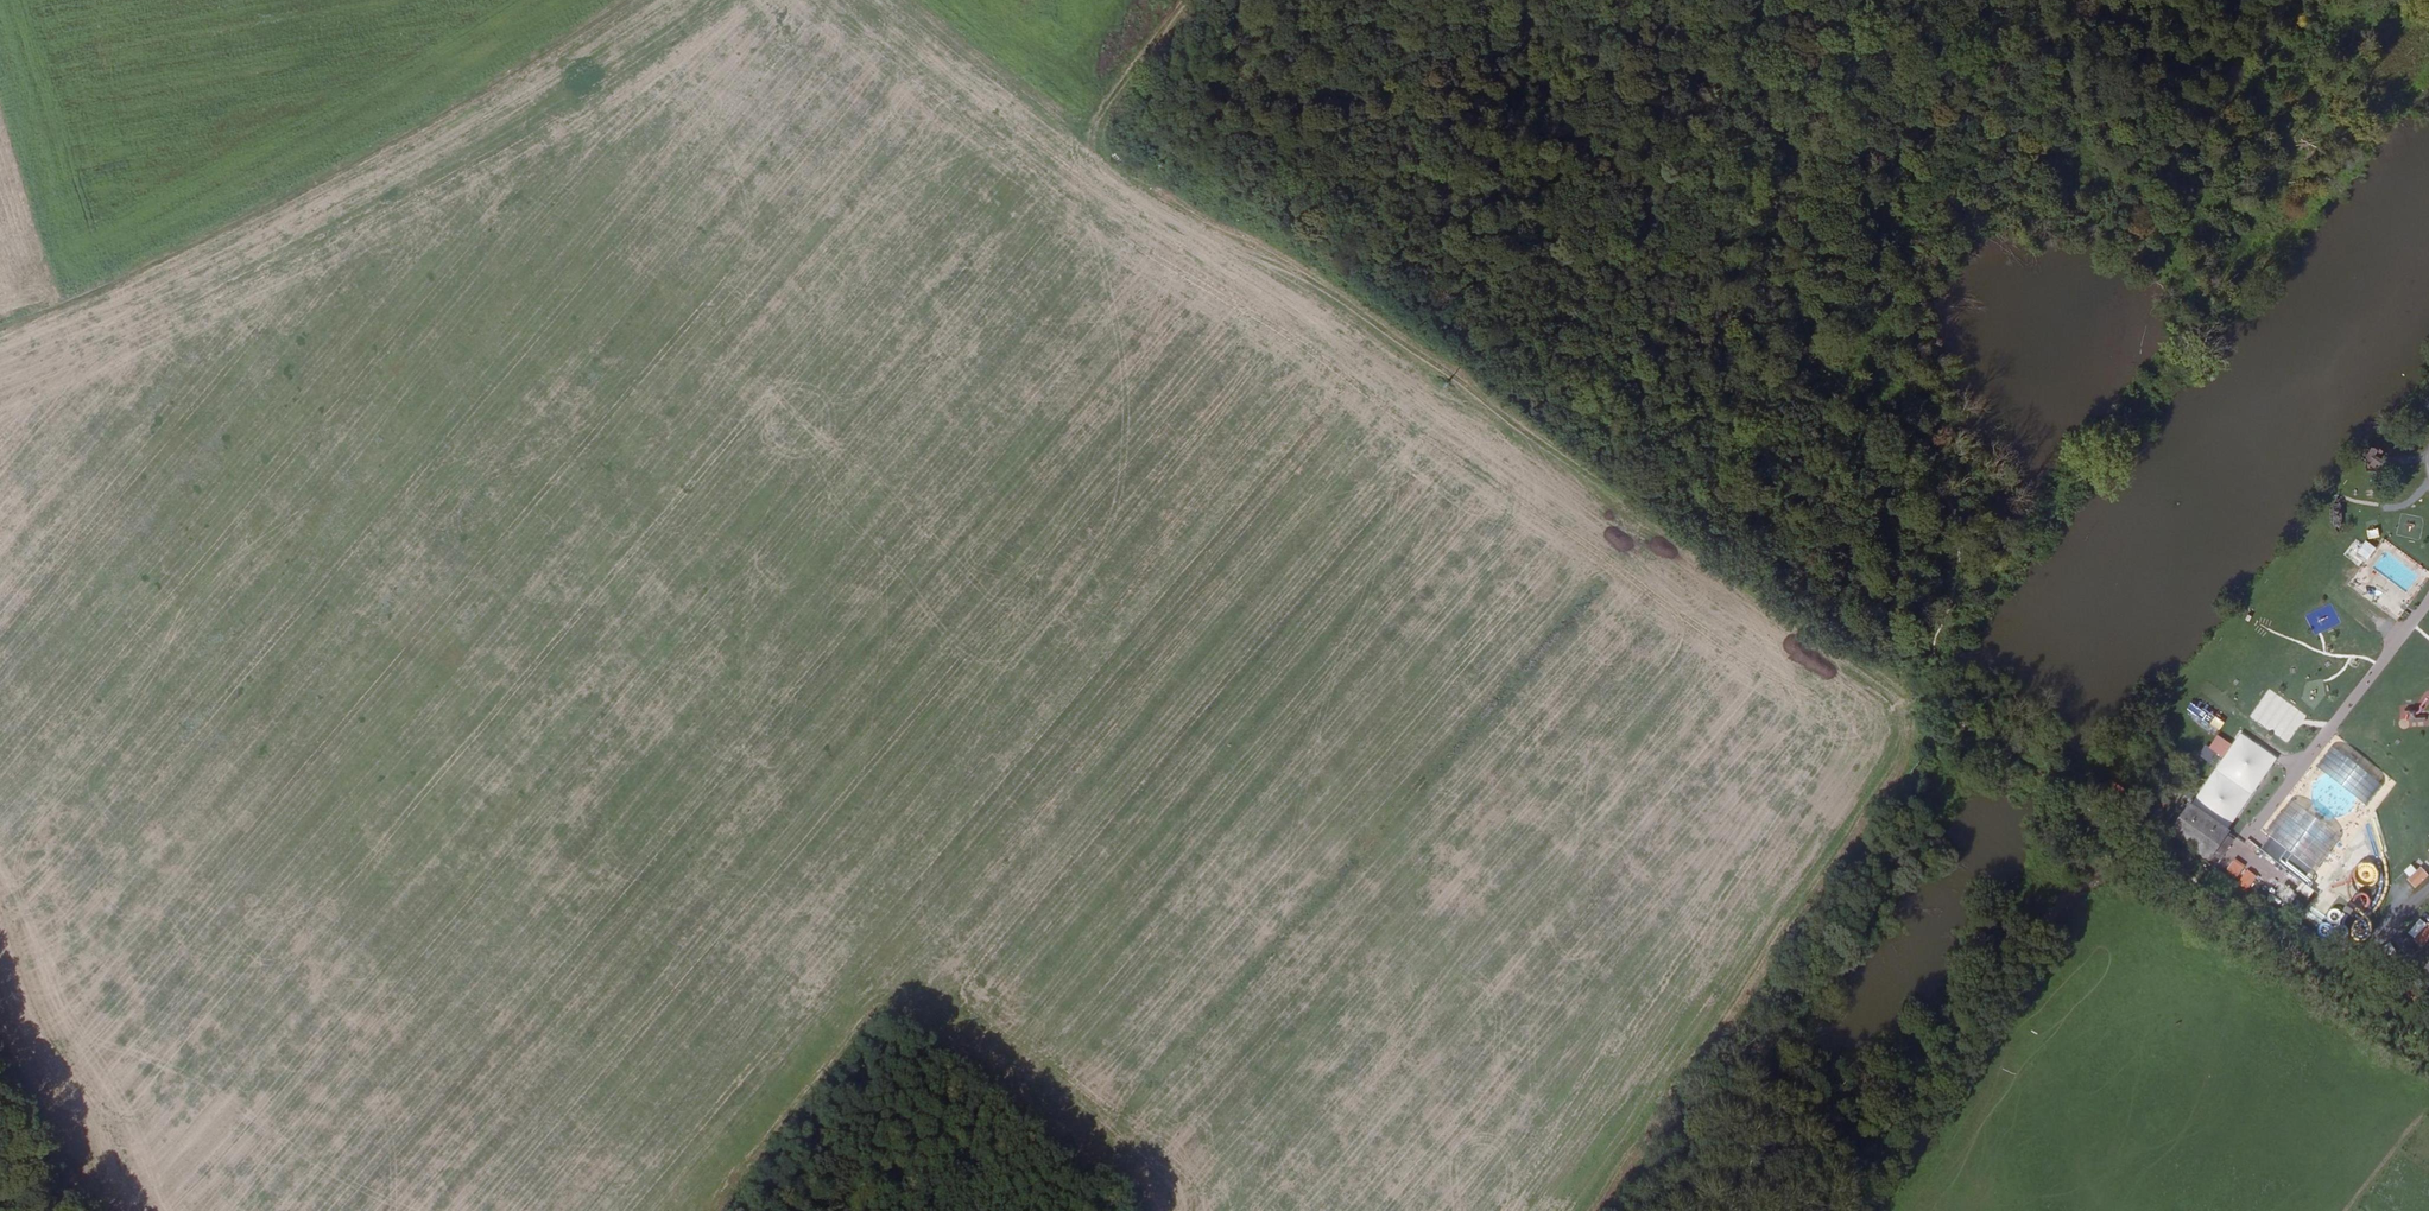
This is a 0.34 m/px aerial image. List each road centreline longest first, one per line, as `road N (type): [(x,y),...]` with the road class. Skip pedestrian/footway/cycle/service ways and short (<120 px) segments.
road 1 (track): [(910,0),(1082,130),(1318,282),(1743,583),(1920,695)]
road 2 (track): [(0,321),(228,231),(498,83),(626,0)]

